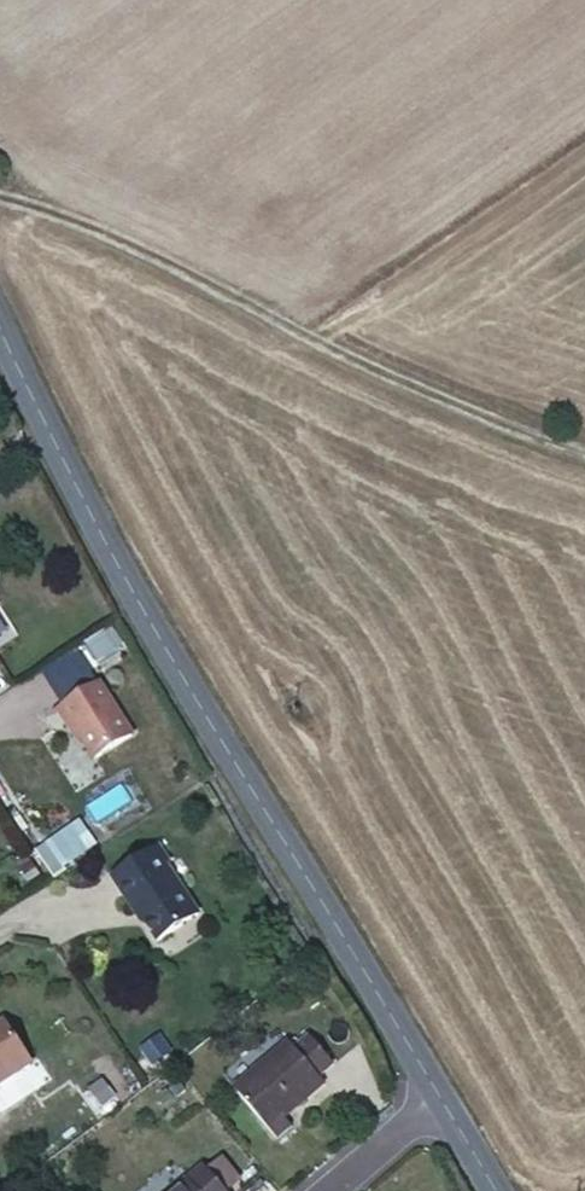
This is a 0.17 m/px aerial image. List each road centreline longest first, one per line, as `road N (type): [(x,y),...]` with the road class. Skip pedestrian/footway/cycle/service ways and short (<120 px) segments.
road 1 (secondary): [(437,1107),(38,410),(0,326)]
road 2 (track): [(584,452),(468,416),(77,223),(0,199)]
road 3 (residential): [(437,1107),(342,1190)]

